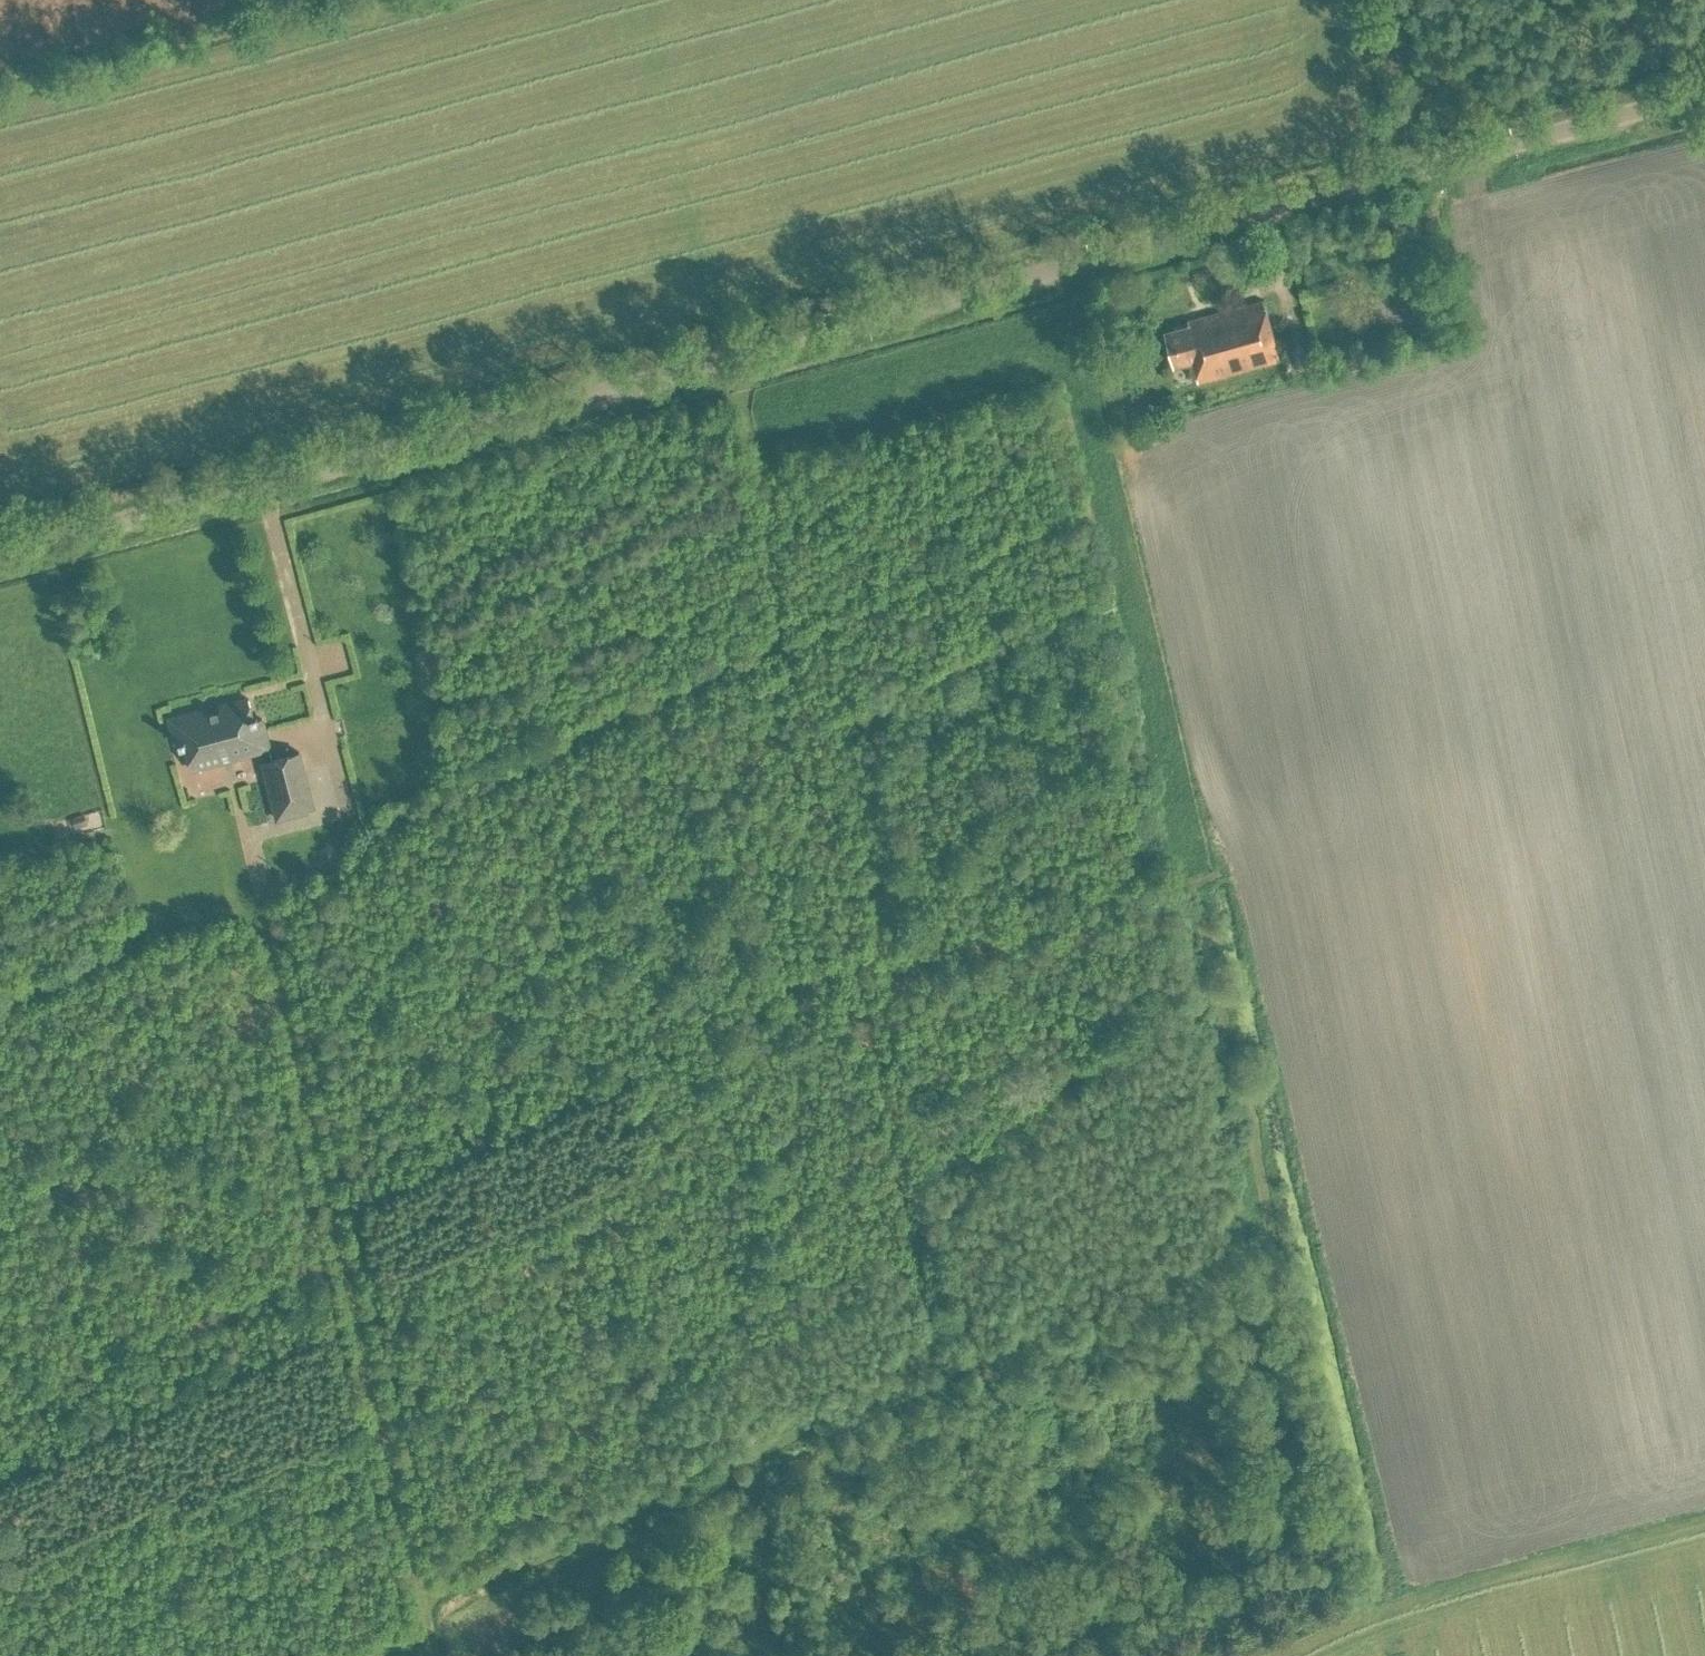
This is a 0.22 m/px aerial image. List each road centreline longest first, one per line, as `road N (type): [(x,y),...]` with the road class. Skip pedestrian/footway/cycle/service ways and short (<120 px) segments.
road 1 (unclassified): [(0,555),(1704,91)]
road 2 (track): [(427,1598),(262,892)]

